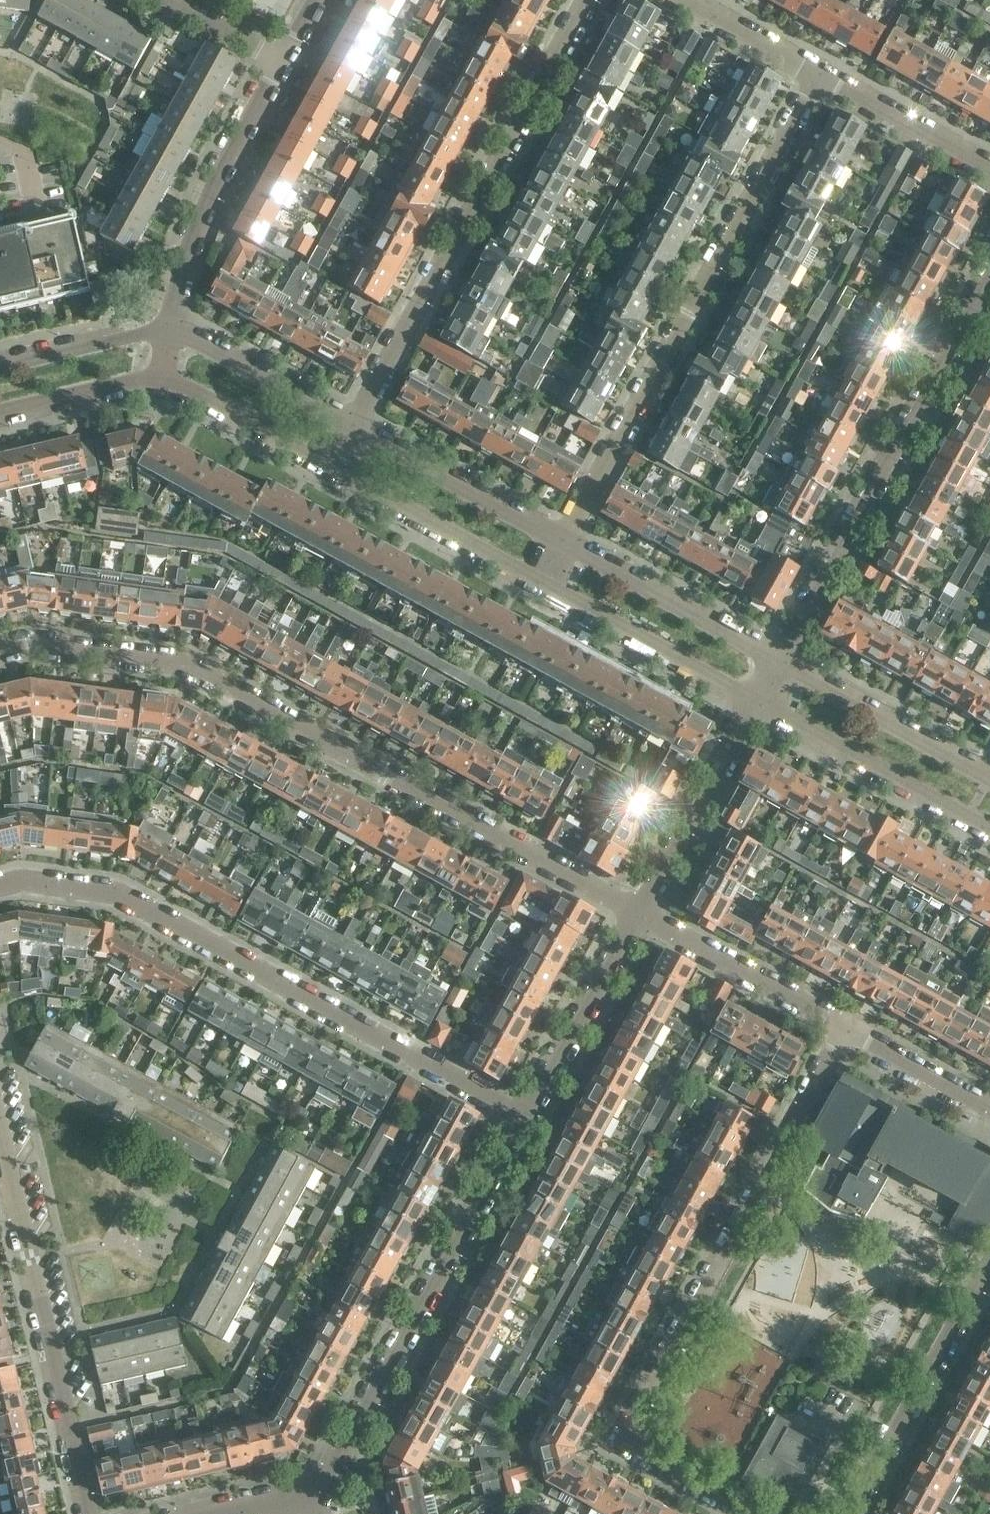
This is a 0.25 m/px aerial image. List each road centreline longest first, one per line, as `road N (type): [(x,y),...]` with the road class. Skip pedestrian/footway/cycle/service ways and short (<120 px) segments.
road 1 (residential): [(638,912),(196,664),(32,644),(0,651)]
road 2 (residential): [(751,1513),(600,1430),(827,1019)]
road 3 (residential): [(525,1117),(122,896),(28,882),(0,887)]
road 4 (residential): [(818,74),(561,539)]
road 5 (residential): [(589,0),(355,426)]
road 6 (residential): [(525,1117),(331,1472),(281,1507)]
road 7 (residential): [(989,276),(776,657)]
road 8 (residential): [(89,1513),(0,1138)]
road 9 (residential): [(852,1513),(989,1245)]
road 10 (residential): [(284,59),(195,237),(168,333)]
road 11 (residential): [(751,705),(989,835)]
road 12 (residential): [(776,657),(561,539)]
road 13 (residential): [(535,590),(751,705)]
road 14 (residential): [(989,773),(776,657)]
road 15 (residential): [(328,474),(535,590)]
road 16 (residential): [(751,705),(638,912)]
road 17 (residential): [(561,539),(355,426)]
road 18 (residential): [(638,912),(525,1117)]
road 19 (residential): [(827,1019),(638,912)]
road 20 (residential): [(355,426),(168,333)]
road 21 (residential): [(989,166),(818,74)]
road 22 (residential): [(156,386),(328,474)]
road 23 (residential): [(989,1105),(827,1019)]
road 24 (residential): [(168,333),(96,335),(0,361)]
road 25 (residential): [(0,415),(113,386),(156,386)]
road 26 (residential): [(818,74),(685,0)]
road 27 (residential): [(167,0),(284,59)]

